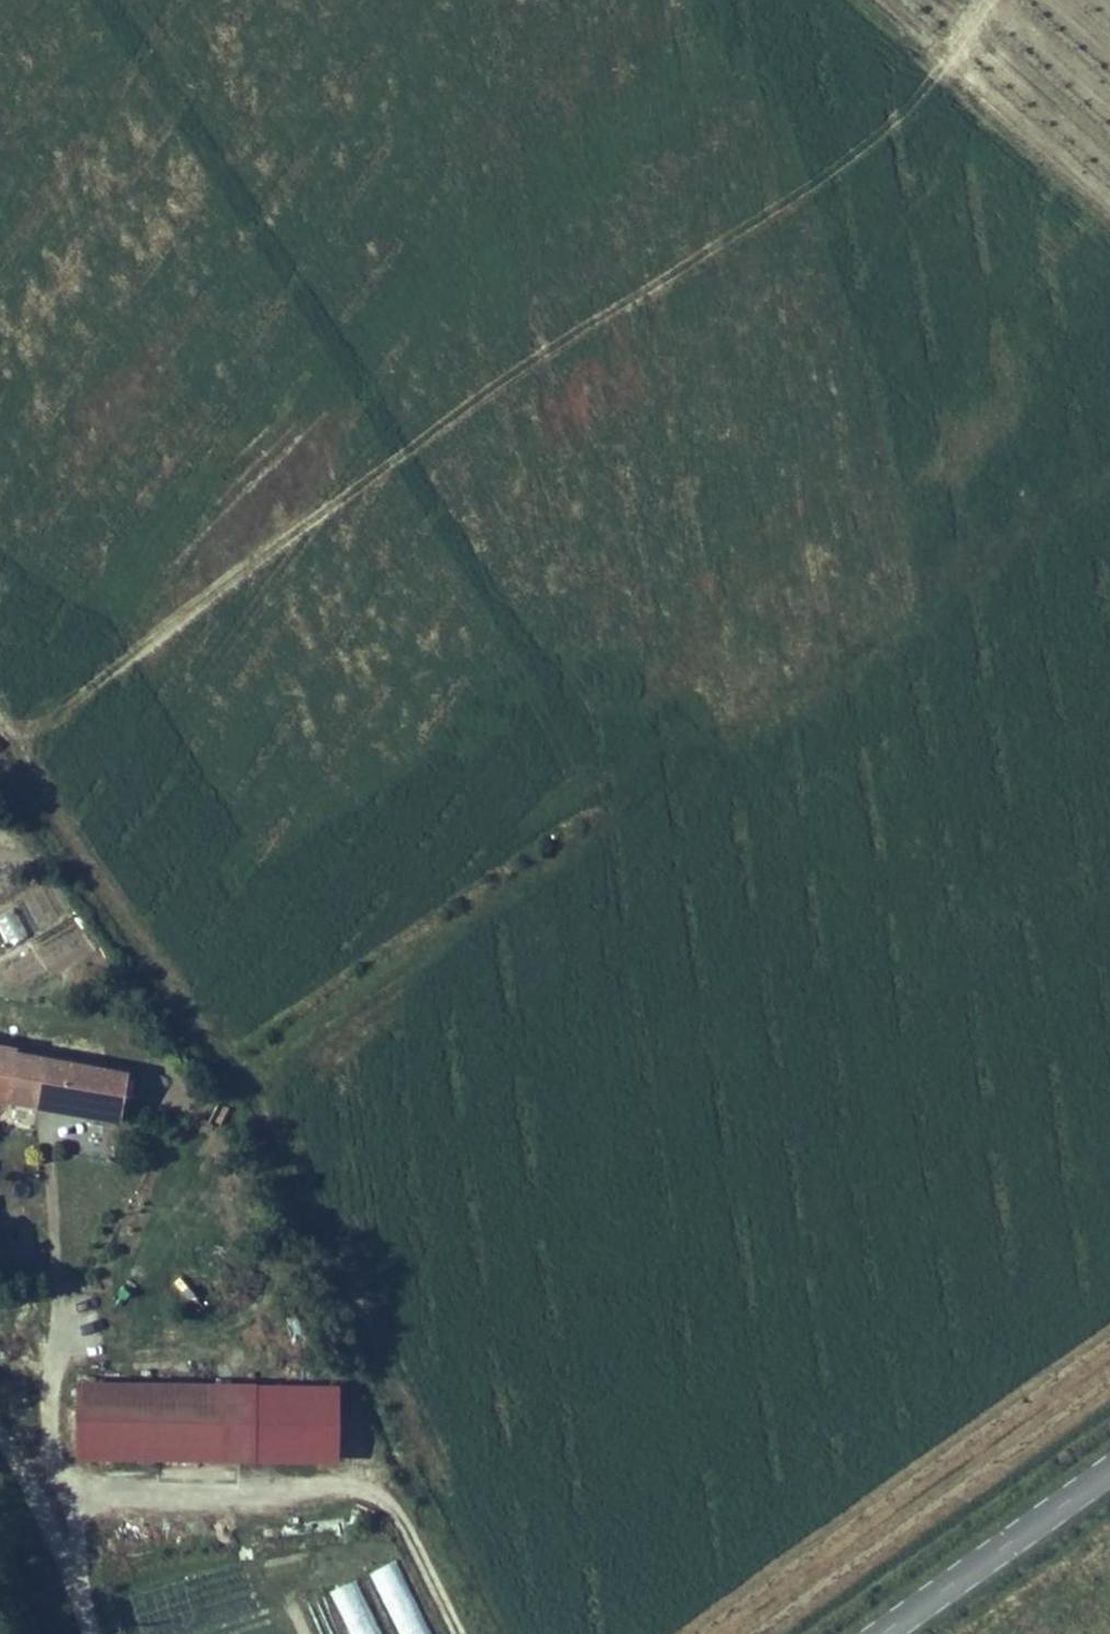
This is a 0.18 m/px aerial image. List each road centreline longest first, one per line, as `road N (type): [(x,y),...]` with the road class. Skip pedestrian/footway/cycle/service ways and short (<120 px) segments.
road 1 (secondary): [(1109,1467),(876,1633)]
road 2 (track): [(84,1633),(0,1463)]

